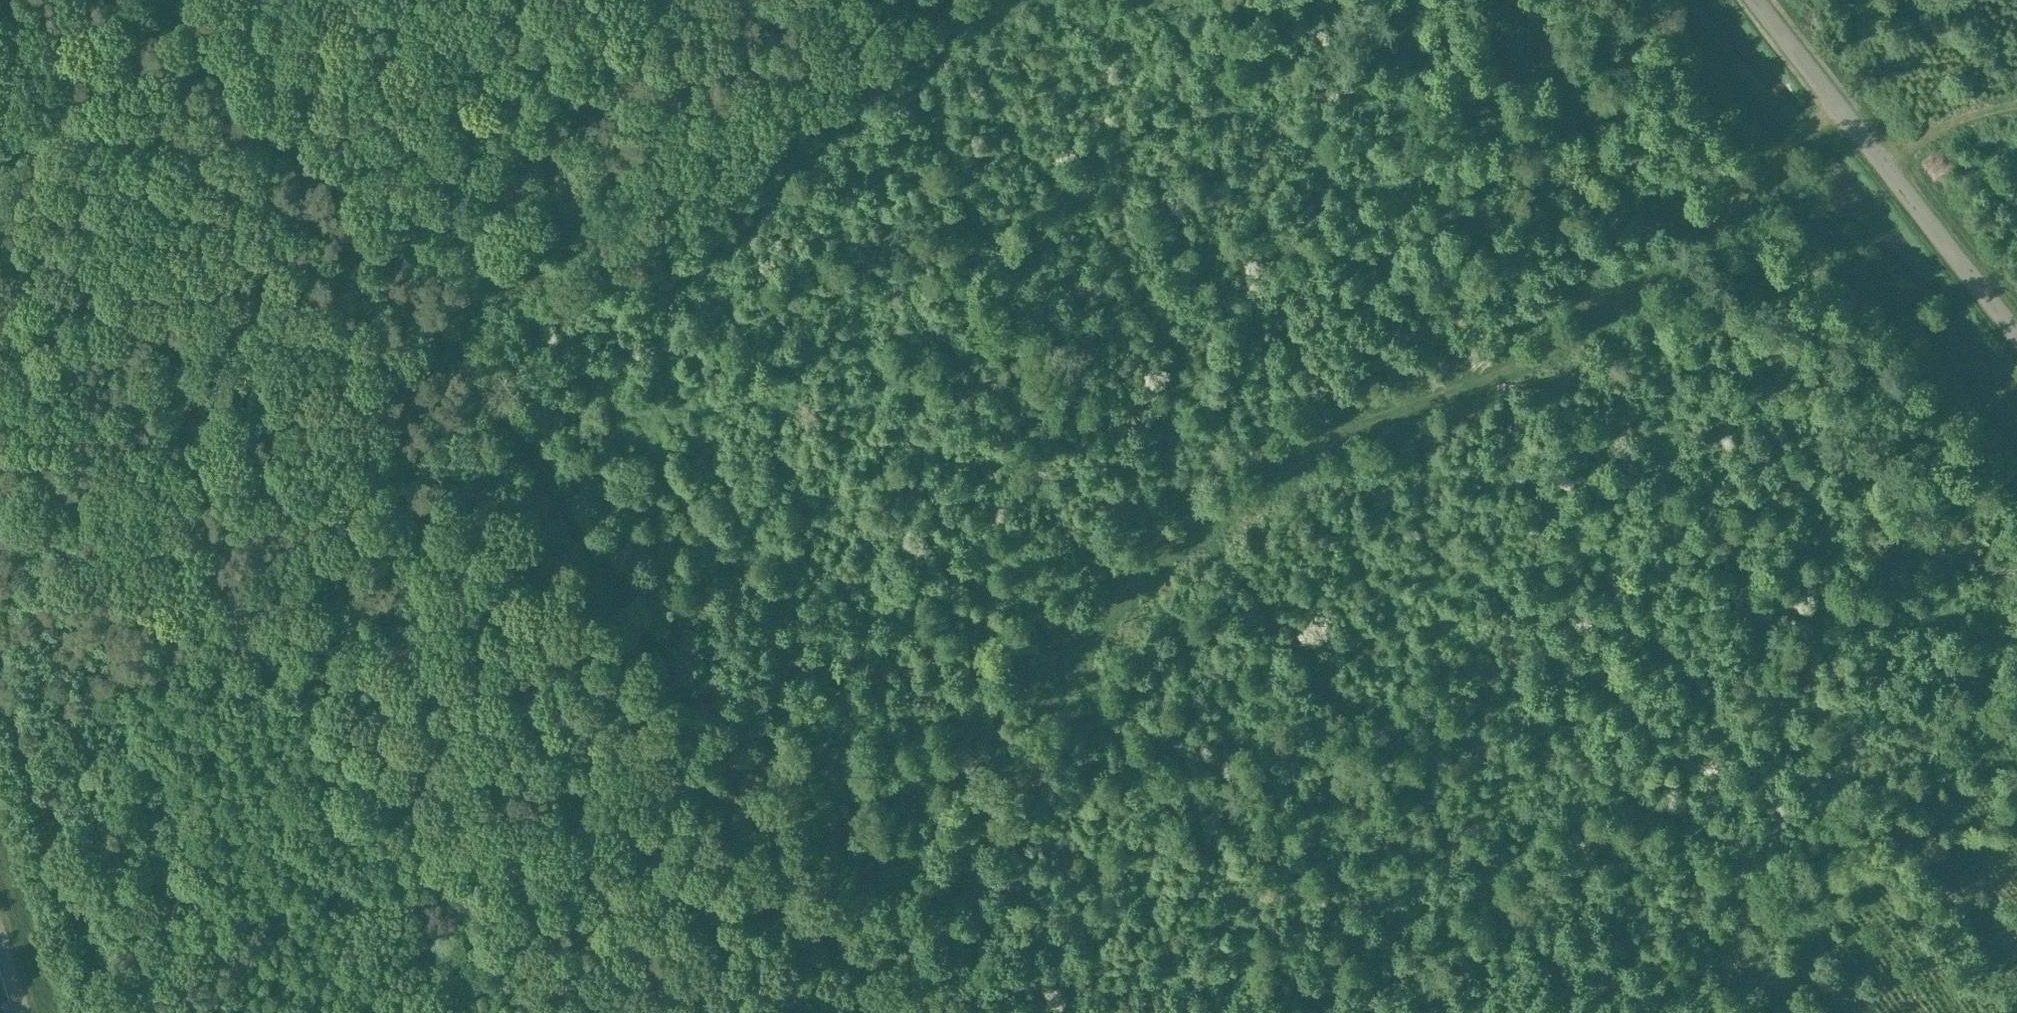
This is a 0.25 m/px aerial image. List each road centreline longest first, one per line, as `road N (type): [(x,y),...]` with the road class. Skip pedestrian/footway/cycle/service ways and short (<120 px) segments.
road 1 (track): [(1838,109),(1789,142),(1672,262),(1585,326),(1508,367),(1321,442),(1156,562),(1057,674),(927,913),(832,1012)]
road 2 (track): [(165,0),(338,201),(489,396),(688,691),(872,1012)]
road 3 (unclassified): [(2016,338),(1754,0)]
road 4 (track): [(122,1012),(0,635)]
road 5 (track): [(1880,162),(1910,138),(2016,105)]

